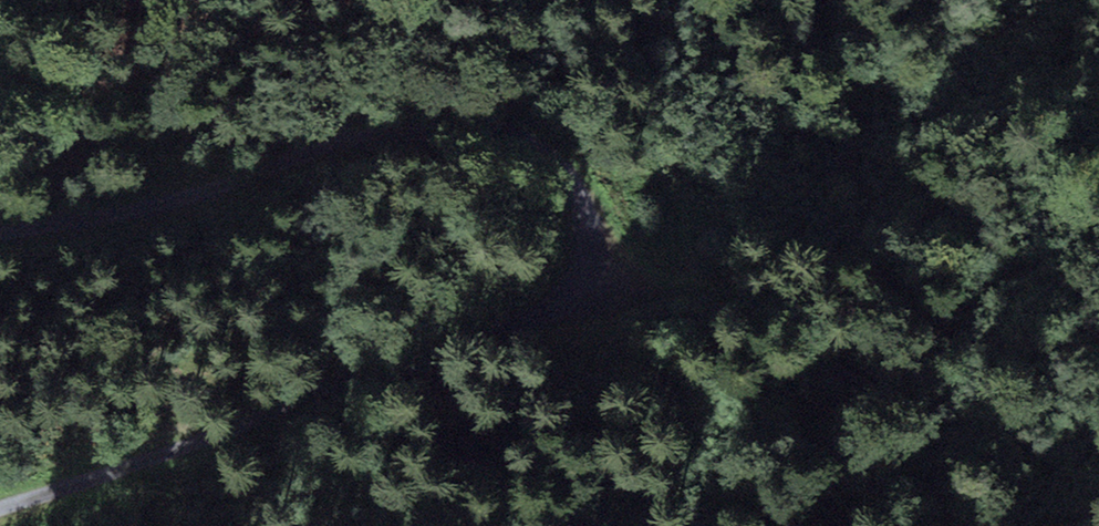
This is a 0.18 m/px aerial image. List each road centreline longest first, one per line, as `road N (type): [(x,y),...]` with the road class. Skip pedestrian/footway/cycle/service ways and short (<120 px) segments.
road 1 (track): [(0,231),(163,205),(385,131),(450,126),(510,129),(544,143),(566,166),(586,235),(583,275),(562,299),(526,318),(375,360),(73,500),(0,515)]
road 2 (track): [(583,275),(630,287),(755,291),(847,360),(877,366),(908,358),(1006,284),(1098,238)]

